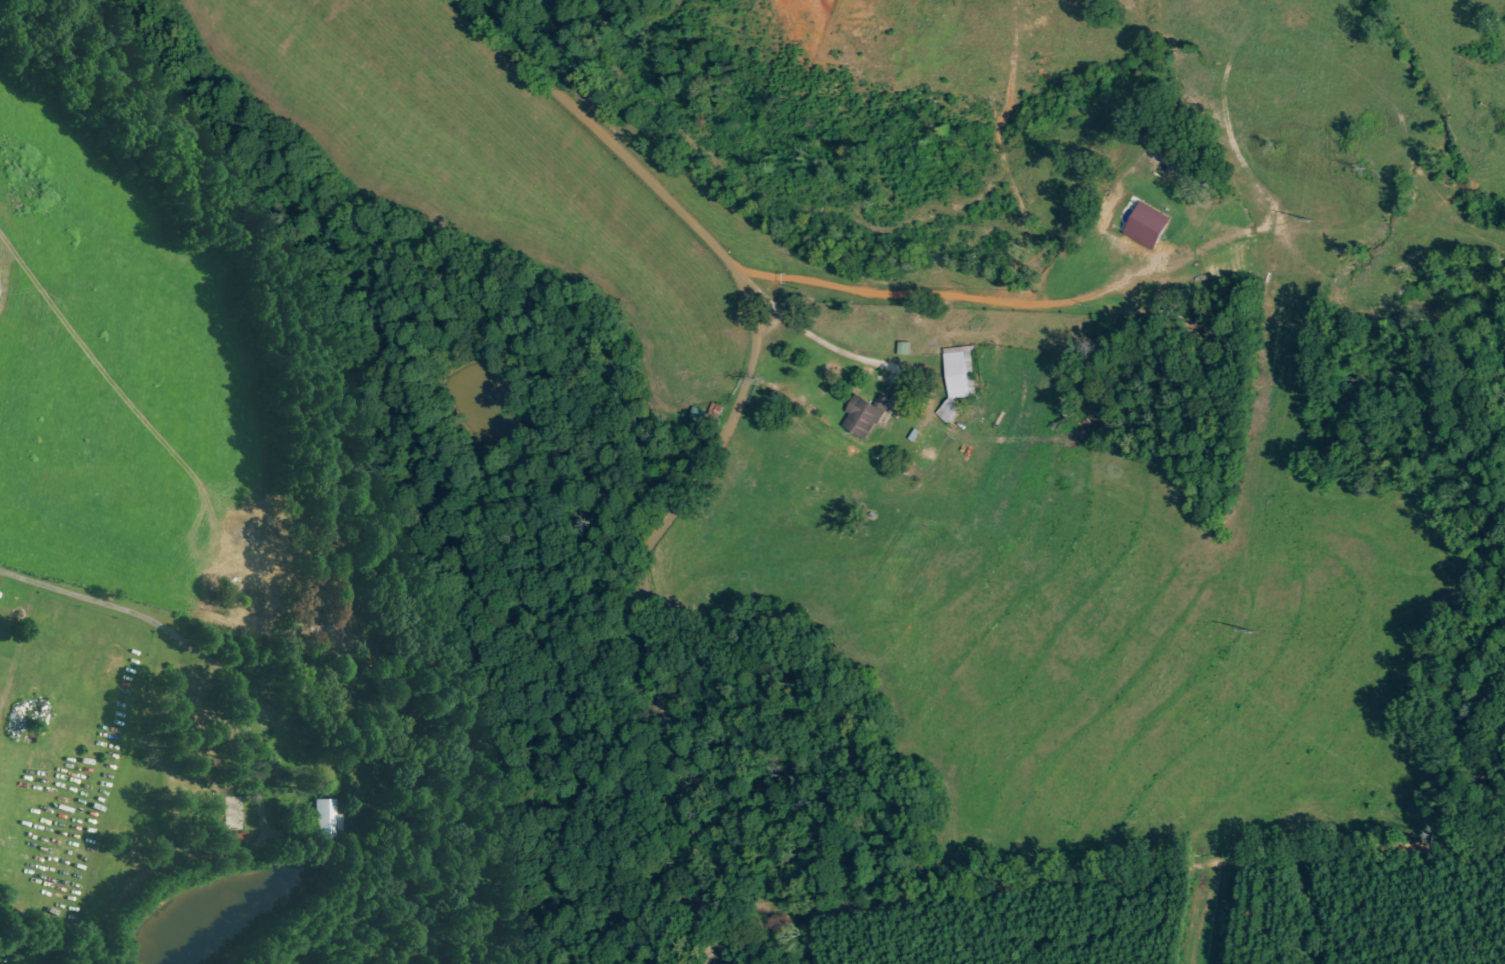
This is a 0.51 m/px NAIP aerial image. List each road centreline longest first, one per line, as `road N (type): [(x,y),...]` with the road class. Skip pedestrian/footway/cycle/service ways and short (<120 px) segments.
road 1 (residential): [(676,963),(673,872),(613,692),(613,562),(728,452),(757,387),(752,312),(439,0)]

